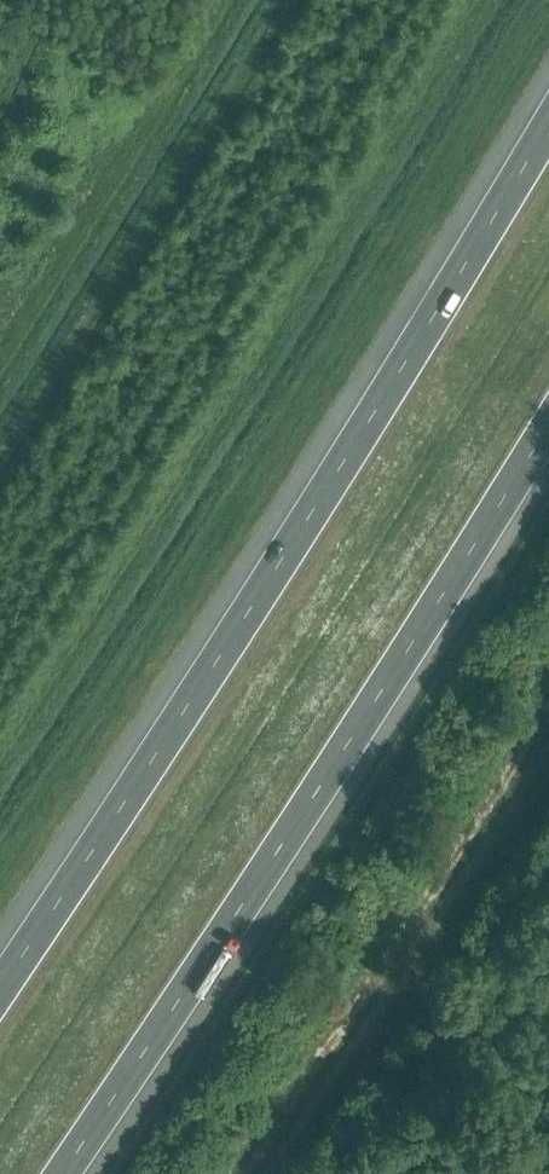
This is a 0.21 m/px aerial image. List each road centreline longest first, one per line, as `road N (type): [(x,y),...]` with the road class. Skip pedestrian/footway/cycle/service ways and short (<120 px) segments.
road 1 (motorway): [(548,126),(303,525),(0,988)]
road 2 (motorway): [(61,1173),(445,594),(548,423)]

